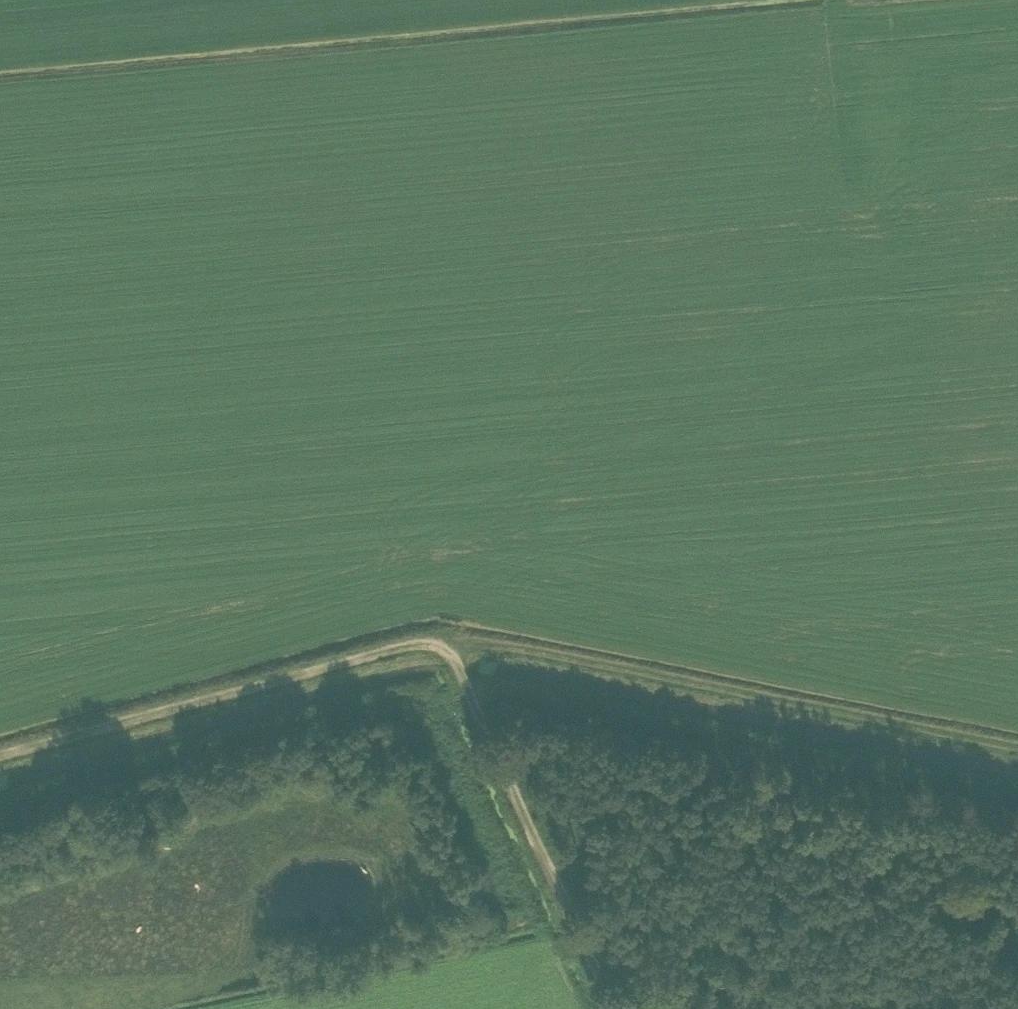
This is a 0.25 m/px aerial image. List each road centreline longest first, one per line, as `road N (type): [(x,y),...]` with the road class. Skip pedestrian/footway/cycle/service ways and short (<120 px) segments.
road 1 (track): [(1017,749),(502,647),(448,644)]
road 2 (track): [(0,762),(403,647),(448,644)]
road 3 (track): [(448,644),(615,1008)]

